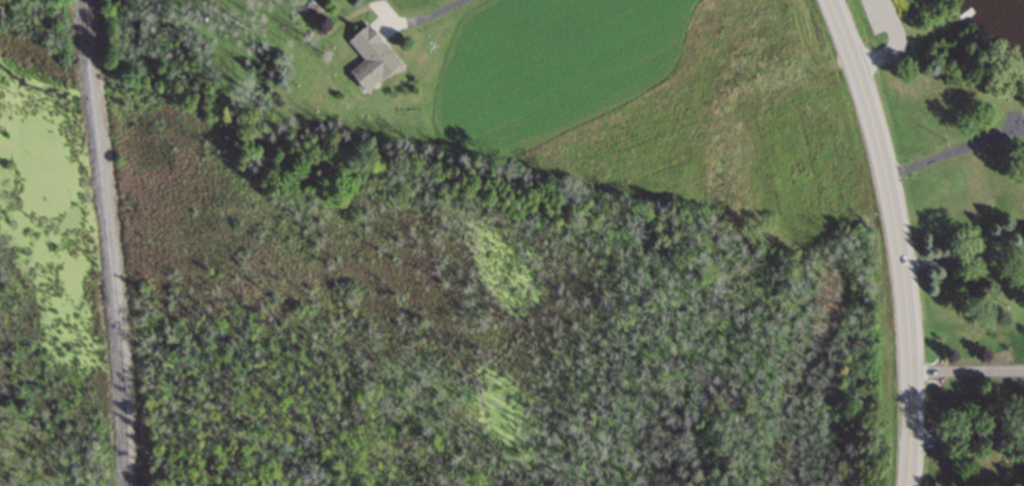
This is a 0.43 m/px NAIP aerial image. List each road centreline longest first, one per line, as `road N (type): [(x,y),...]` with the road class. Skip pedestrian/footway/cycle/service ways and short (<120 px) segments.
road 1 (secondary): [(907,485),(908,346),(896,237),(875,136),(829,0)]

